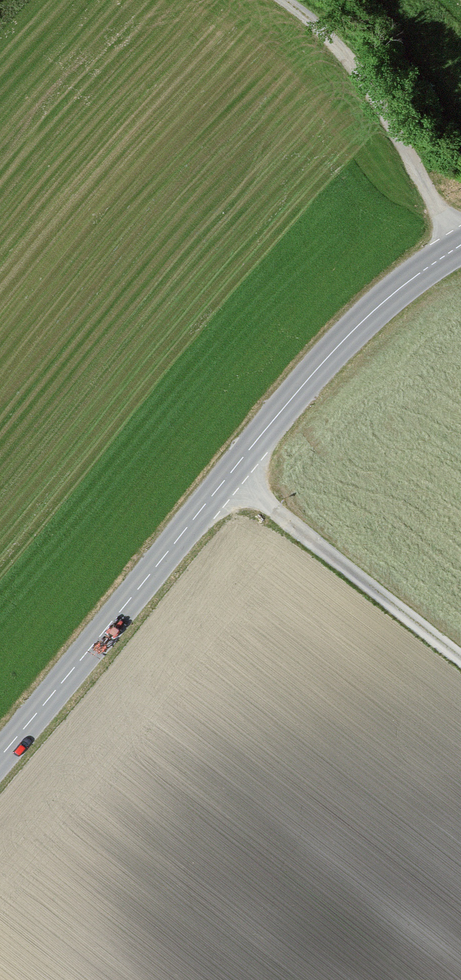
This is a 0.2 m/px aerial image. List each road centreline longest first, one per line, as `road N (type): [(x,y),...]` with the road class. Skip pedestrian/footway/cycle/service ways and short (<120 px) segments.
road 1 (tertiary): [(0,754),(306,391),(460,258)]
road 2 (track): [(460,246),(347,62),(279,0)]
road 3 (track): [(460,662),(230,481)]

